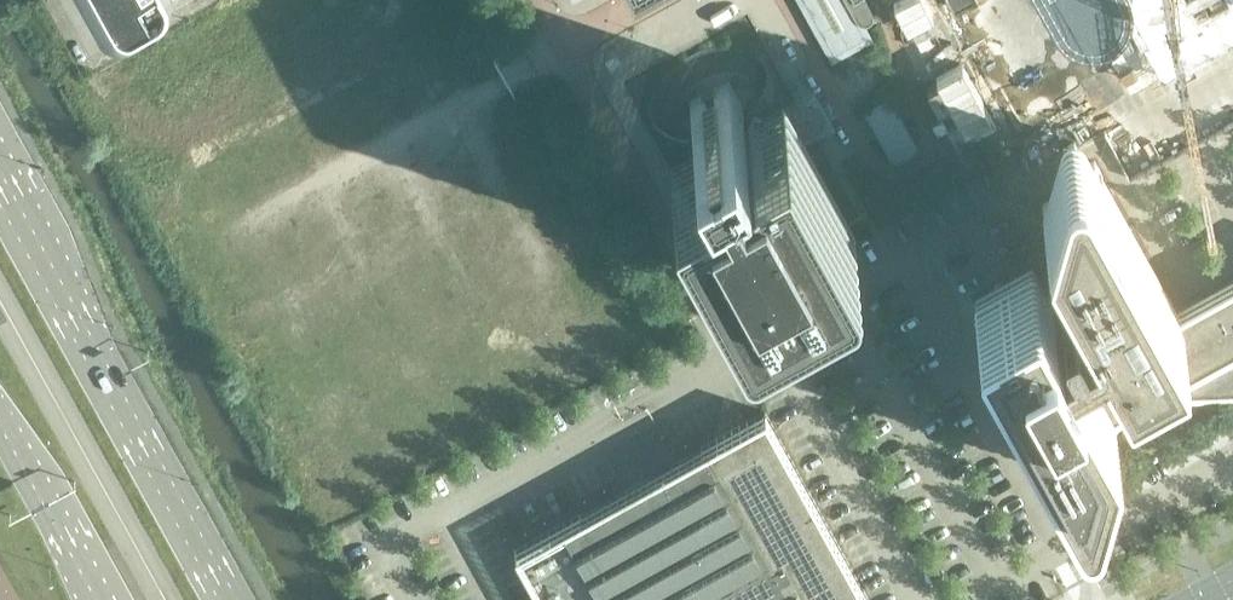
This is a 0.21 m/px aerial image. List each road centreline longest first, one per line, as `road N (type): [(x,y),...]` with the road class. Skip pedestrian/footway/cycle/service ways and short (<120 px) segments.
road 1 (secondary): [(237,599),(0,179)]
road 2 (unclassified): [(783,0),(872,159),(901,172),(922,160),(927,134),(878,0)]
road 3 (unclassified): [(562,46),(678,255)]
road 4 (secondary): [(0,423),(98,599)]

